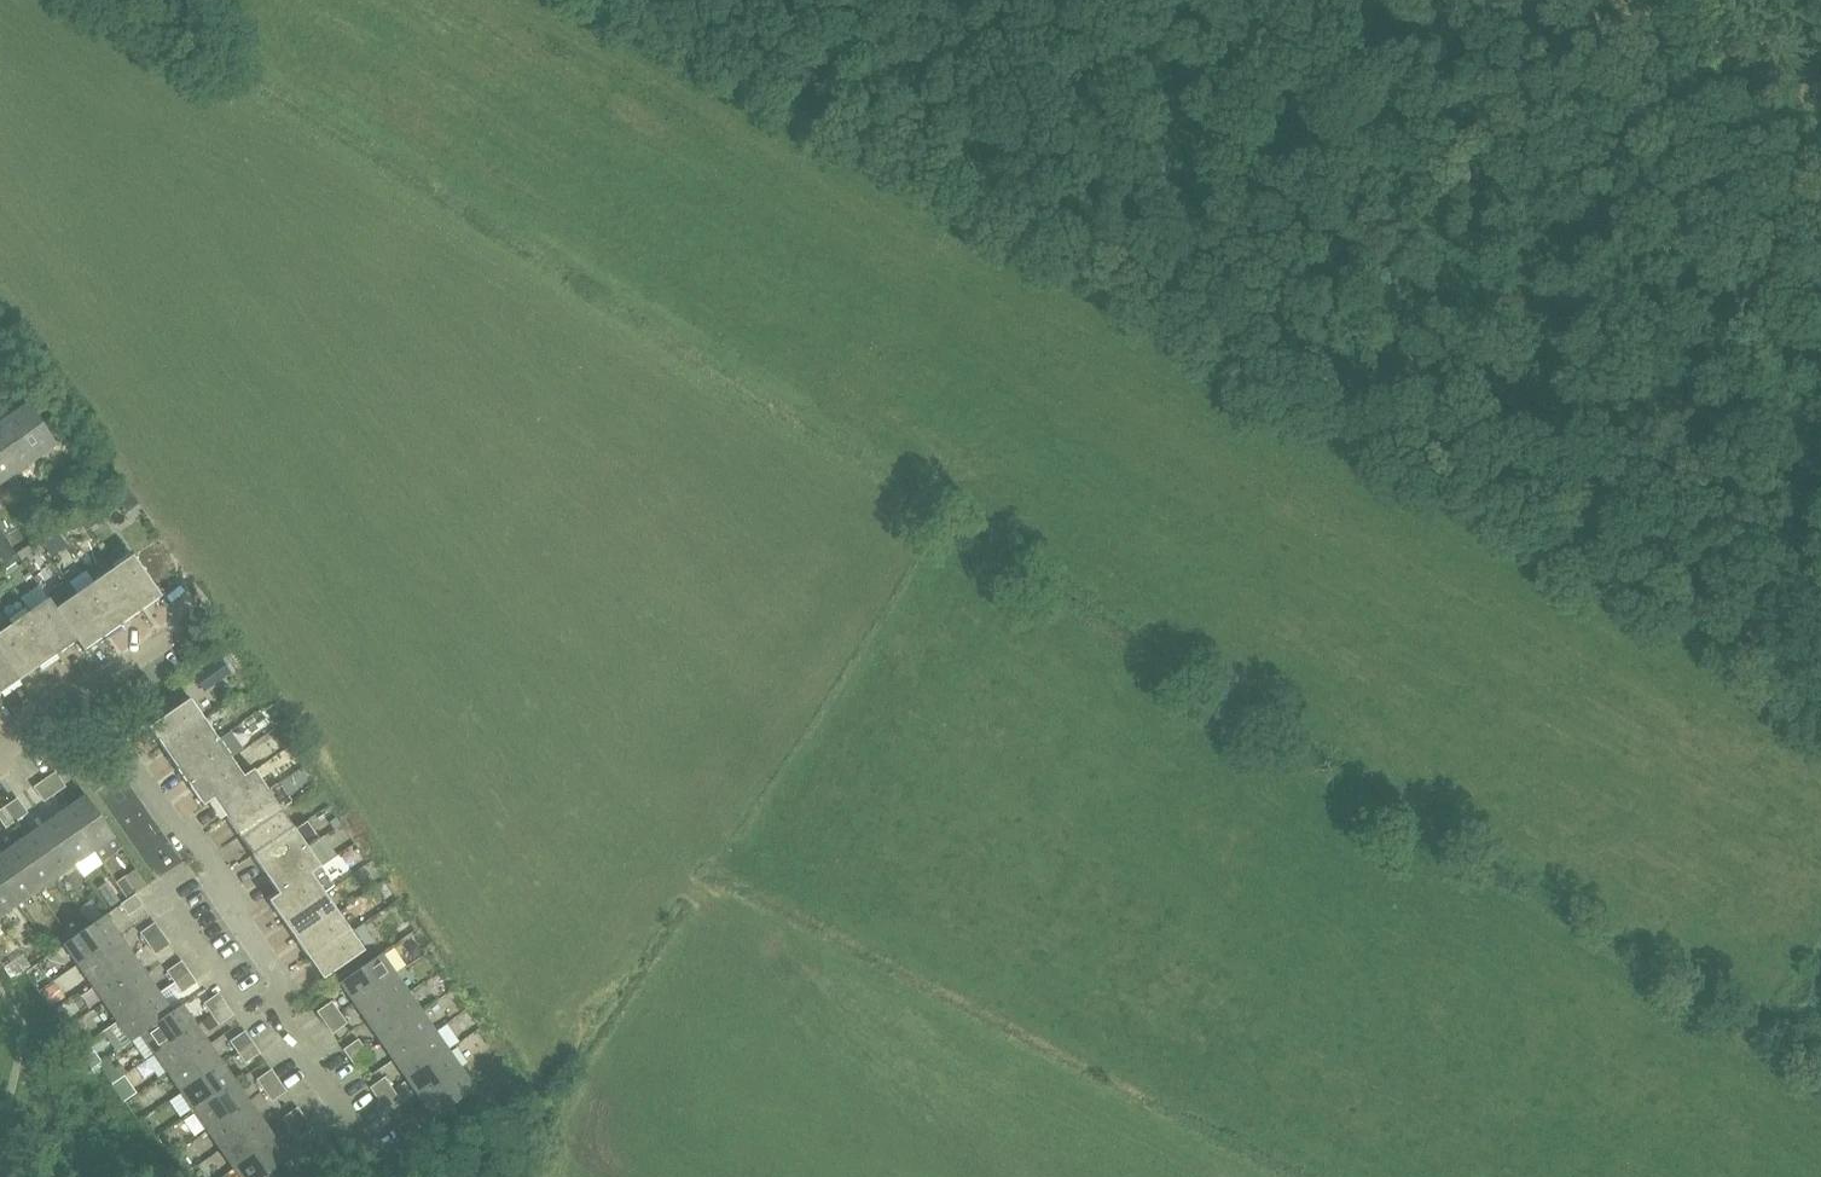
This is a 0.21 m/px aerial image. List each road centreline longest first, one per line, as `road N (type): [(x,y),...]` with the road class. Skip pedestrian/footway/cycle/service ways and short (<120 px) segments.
road 1 (residential): [(377,1162),(284,1026),(282,985),(240,922),(235,897),(197,842),(175,828),(83,695)]

